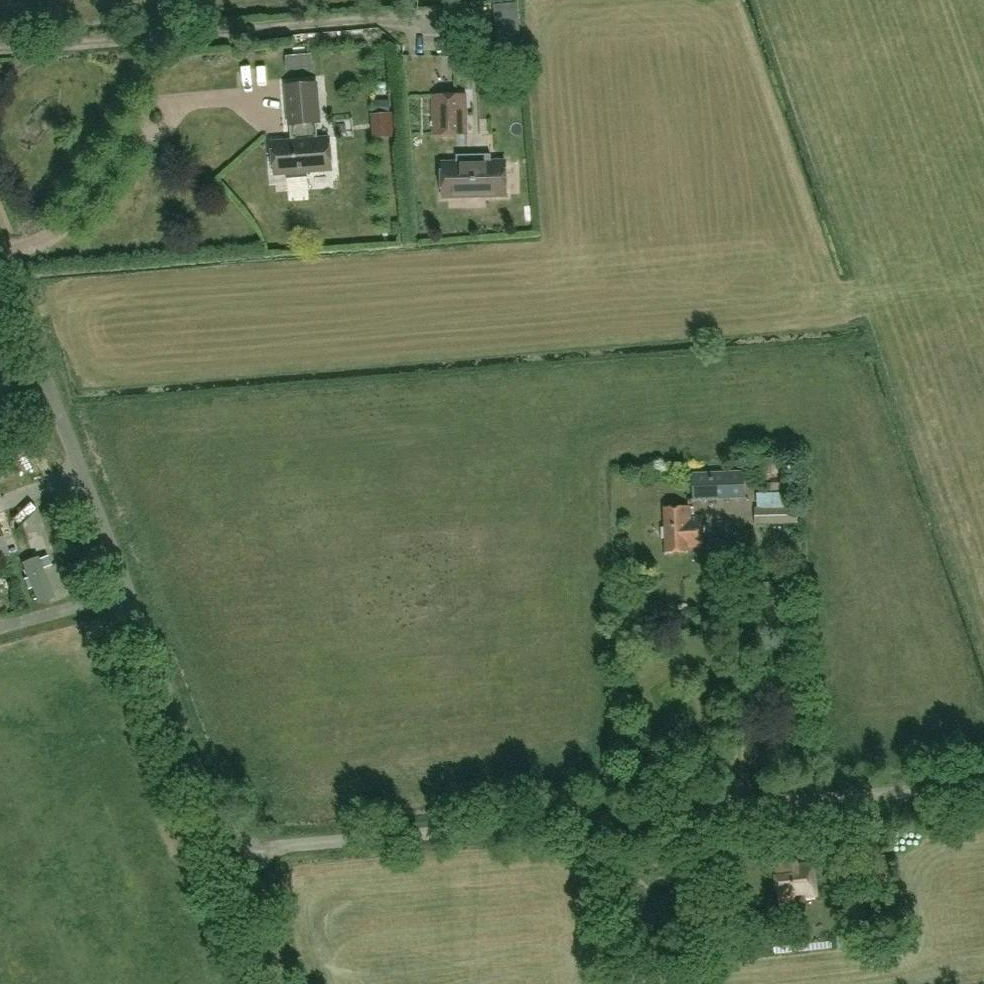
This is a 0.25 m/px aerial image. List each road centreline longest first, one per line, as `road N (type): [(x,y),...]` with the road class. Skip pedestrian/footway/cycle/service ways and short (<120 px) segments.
road 1 (unclassified): [(983,779),(232,855)]
road 2 (unclassified): [(232,855),(0,260)]
road 3 (unclassified): [(283,983),(232,855)]

